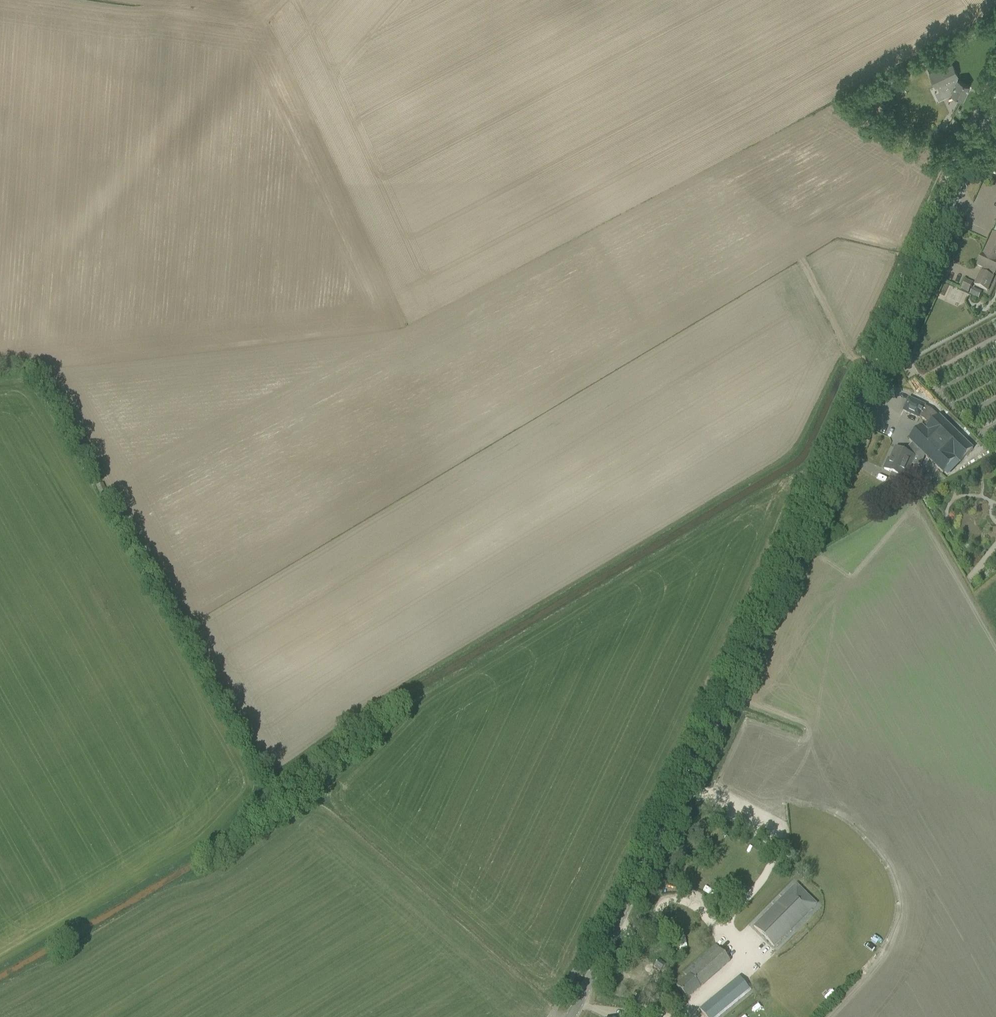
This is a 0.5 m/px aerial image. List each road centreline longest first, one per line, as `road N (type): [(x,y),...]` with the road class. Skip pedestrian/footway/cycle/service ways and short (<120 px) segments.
road 1 (tertiary): [(571,1016),(995,109)]

